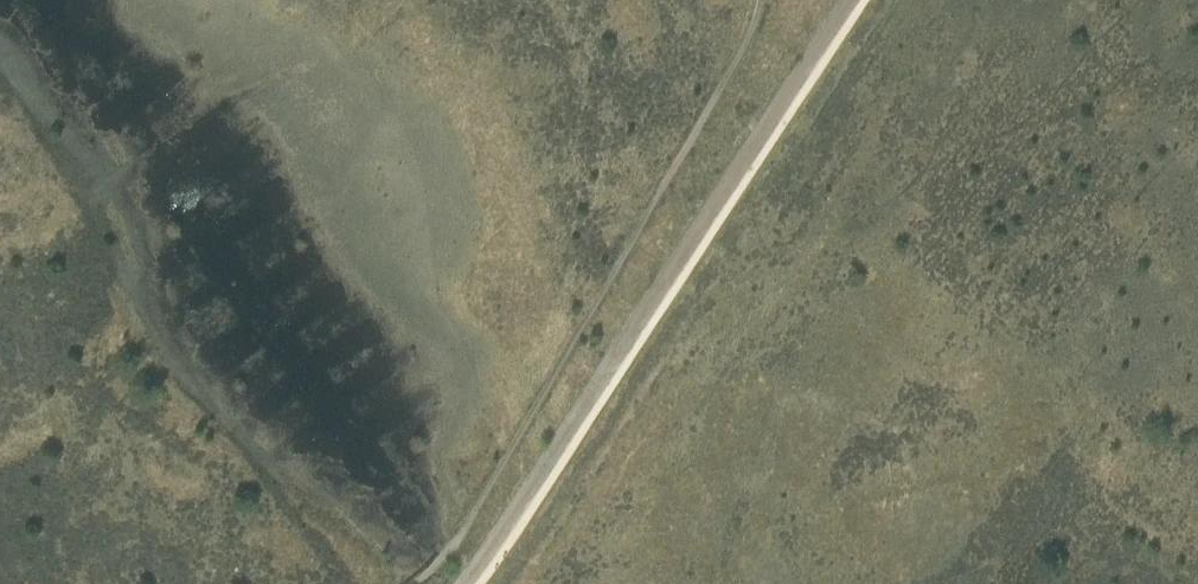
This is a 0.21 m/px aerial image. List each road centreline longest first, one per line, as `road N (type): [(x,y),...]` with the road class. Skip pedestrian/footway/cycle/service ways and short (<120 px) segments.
road 1 (track): [(465,583),(852,0)]

